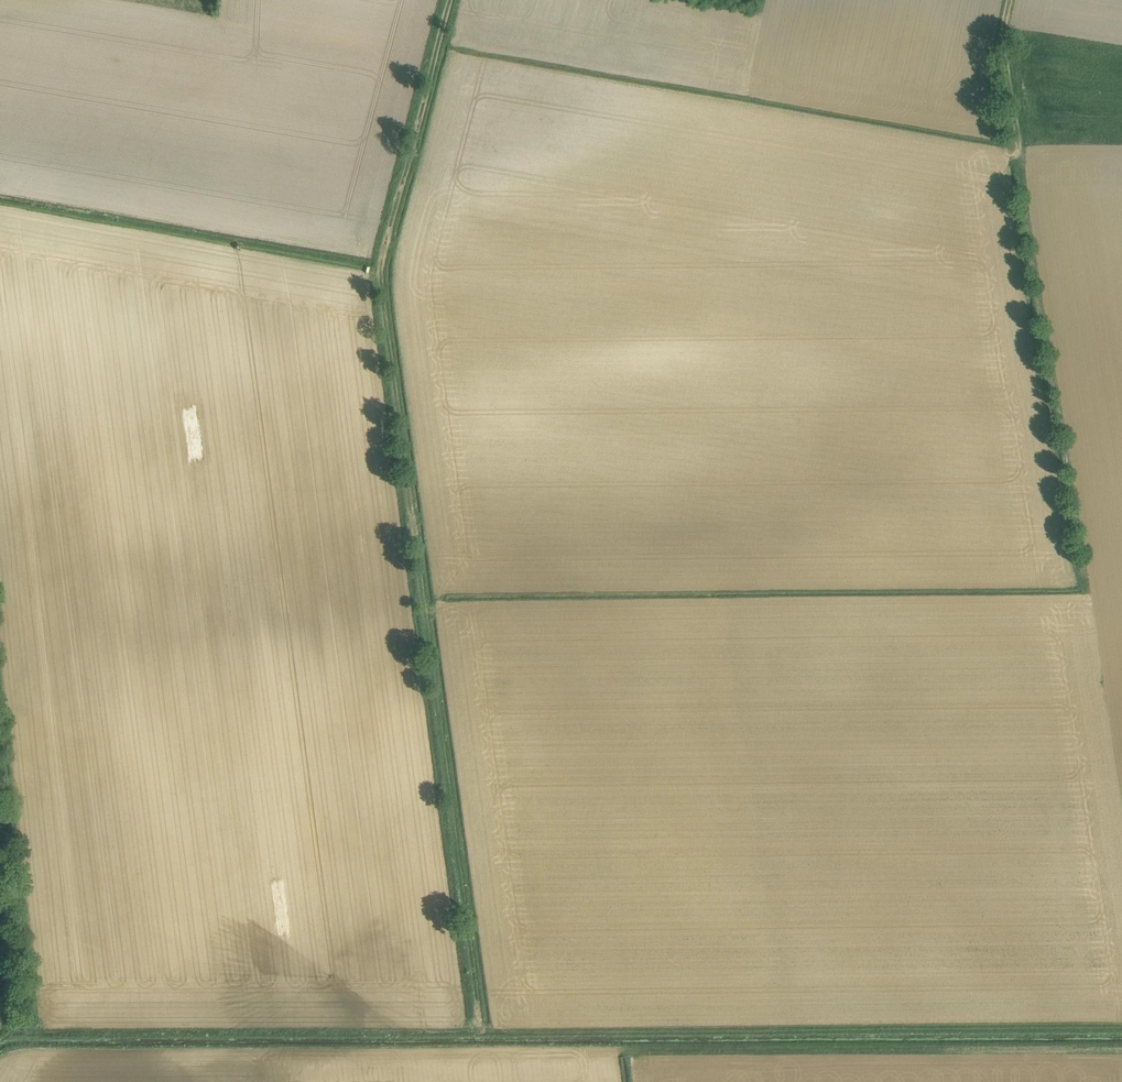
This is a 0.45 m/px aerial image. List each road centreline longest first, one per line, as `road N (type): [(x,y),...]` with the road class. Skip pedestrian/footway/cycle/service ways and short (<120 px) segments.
road 1 (track): [(480,1018),(379,261),(448,0)]
road 2 (track): [(1017,152),(1001,37),(1010,0)]

